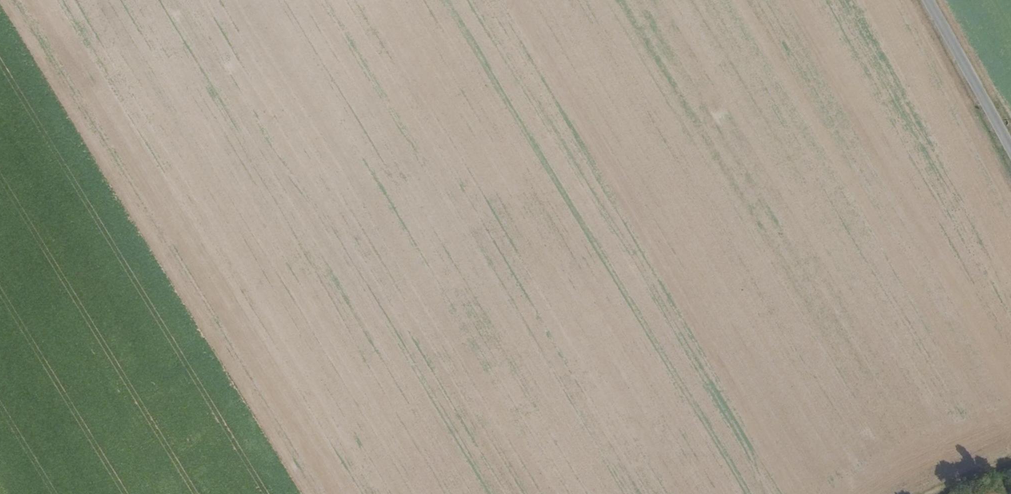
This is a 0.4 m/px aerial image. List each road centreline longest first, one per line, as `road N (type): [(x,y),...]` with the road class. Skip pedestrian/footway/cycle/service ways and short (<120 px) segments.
road 1 (unclassified): [(933,0),(1010,150)]

